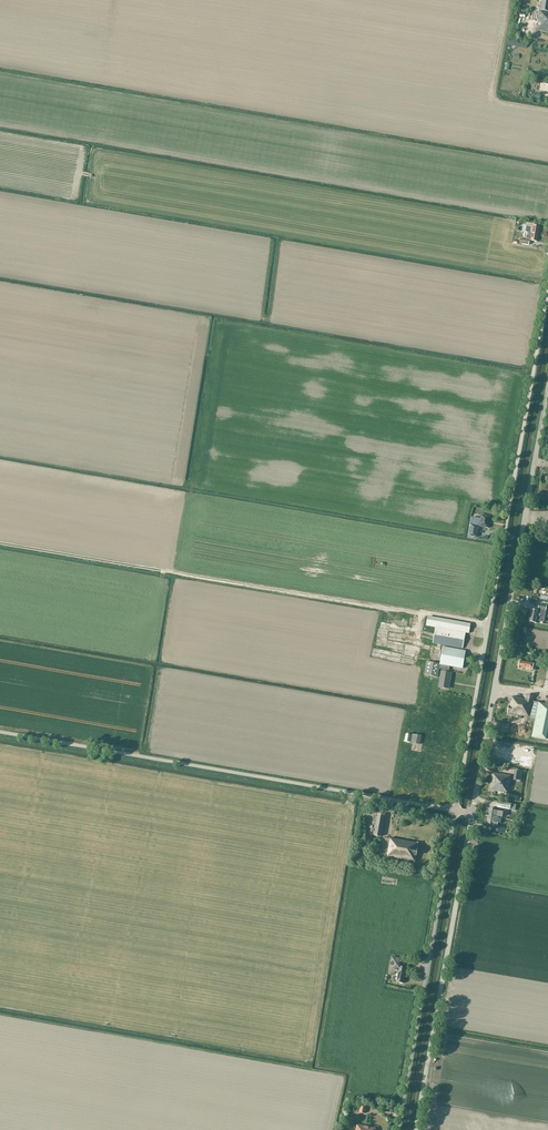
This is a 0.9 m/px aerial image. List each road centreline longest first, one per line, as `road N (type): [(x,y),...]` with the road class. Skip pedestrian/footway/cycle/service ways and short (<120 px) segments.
road 1 (unclassified): [(547,290),(455,811)]
road 2 (track): [(488,625),(0,544)]
road 3 (unclassified): [(455,811),(0,734)]
road 4 (unclassified): [(472,813),(547,392)]
road 5 (unclassified): [(455,811),(398,1129)]
road 6 (unclassified): [(415,1129),(472,813)]

